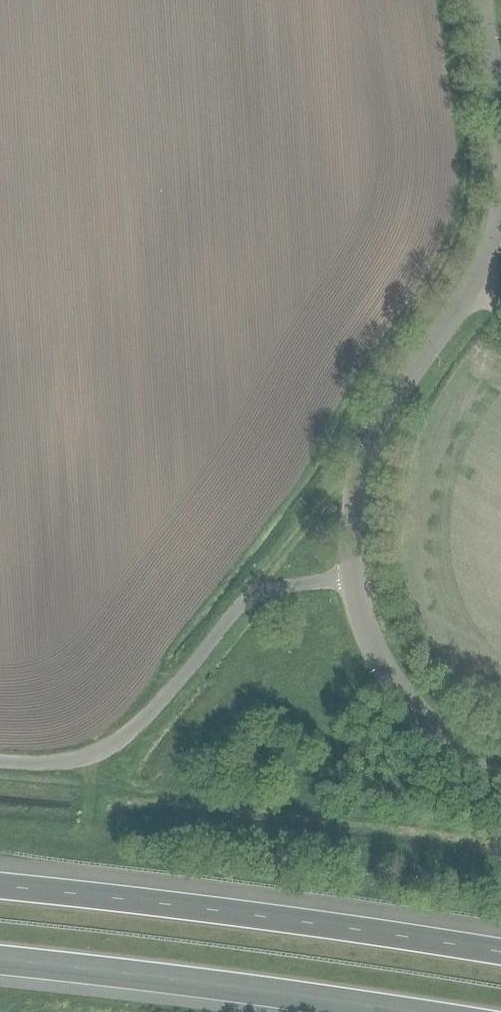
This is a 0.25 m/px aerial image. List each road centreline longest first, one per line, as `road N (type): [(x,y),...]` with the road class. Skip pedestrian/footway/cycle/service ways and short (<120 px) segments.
road 1 (motorway): [(500,953),(0,886)]
road 2 (tertiary): [(352,576),(354,505),(368,449),(395,395),(483,267),(500,187)]
road 3 (unclassified): [(0,760),(55,764),(116,743),(243,606),(270,591),(352,576)]
road 4 (motorway): [(0,960),(406,1011)]
road 5 (tertiary): [(500,770),(441,734),(402,695),(362,627),(352,576)]
road 6 (tertiary): [(500,138),(479,0)]

